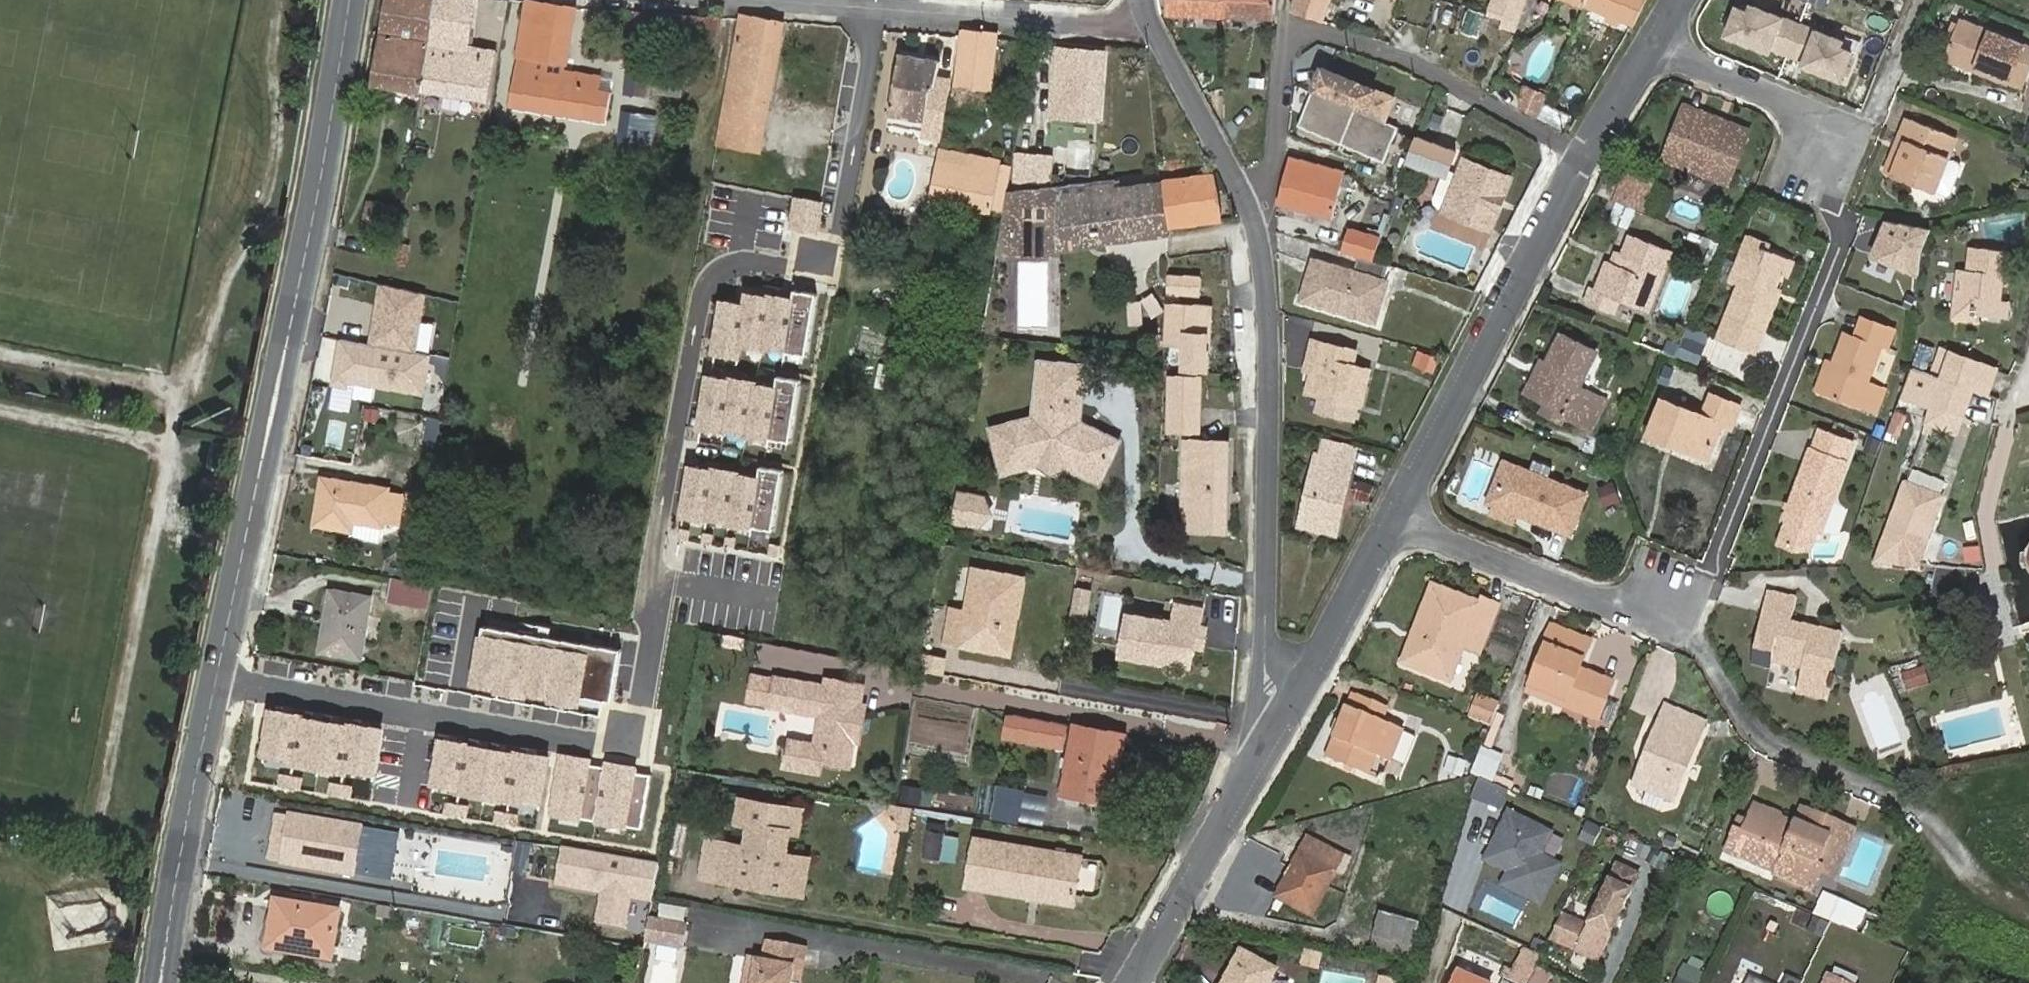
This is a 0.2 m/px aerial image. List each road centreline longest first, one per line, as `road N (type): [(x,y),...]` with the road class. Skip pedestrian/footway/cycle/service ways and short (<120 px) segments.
road 1 (residential): [(224,681),(629,745),(708,282),(735,263),(787,268)]
road 2 (tertiary): [(356,0),(224,681)]
road 3 (residential): [(1277,221),(1289,25),(1405,54),(1588,160)]
road 4 (residential): [(1291,709),(1277,221)]
road 5 (residential): [(1392,520),(1588,160)]
road 6 (residential): [(1133,982),(1291,709)]
road 7 (tertiary): [(224,681),(165,982)]
road 8 (residential): [(1392,520),(1660,619)]
road 9 (residential): [(1277,221),(1150,16)]
road 10 (residential): [(1150,16),(925,0)]
road 11 (residential): [(1822,161),(1806,108),(1652,47)]
road 12 (residential): [(1291,709),(1392,520)]
road 13 (residential): [(1588,160),(1652,47)]

